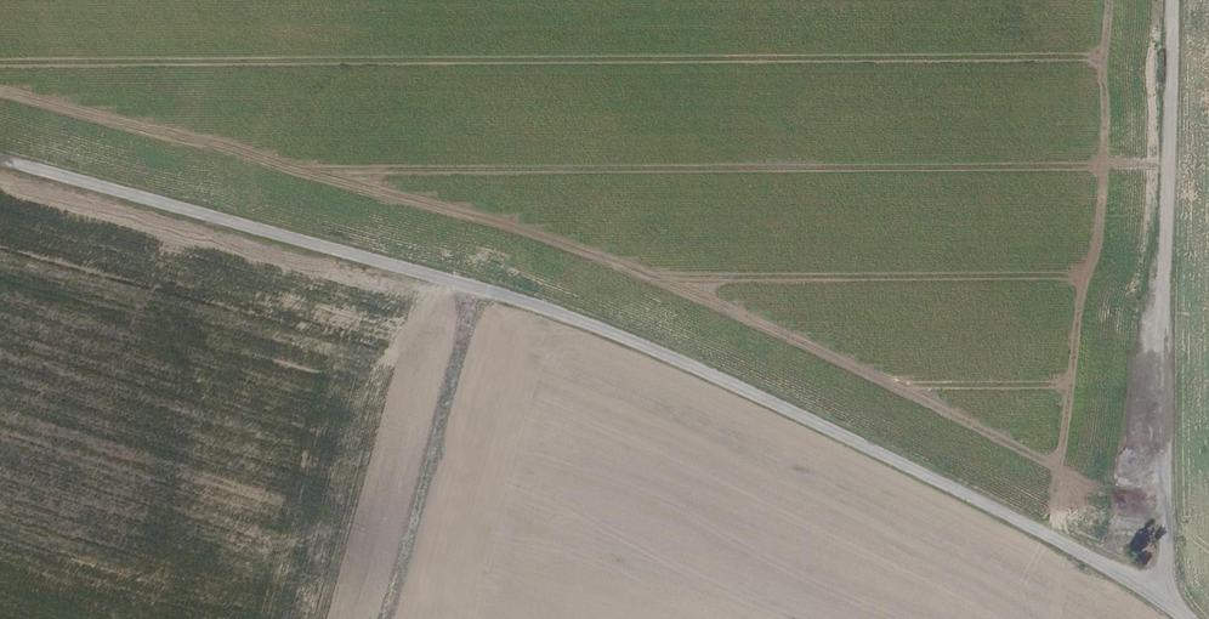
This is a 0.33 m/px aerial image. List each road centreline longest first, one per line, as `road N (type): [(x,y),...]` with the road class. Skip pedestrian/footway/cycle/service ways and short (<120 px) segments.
road 1 (unclassified): [(0,160),(551,310),(769,400),(1073,547),(1189,618)]
road 2 (track): [(1163,599),(1176,0)]
road 3 (track): [(391,618),(481,289)]

